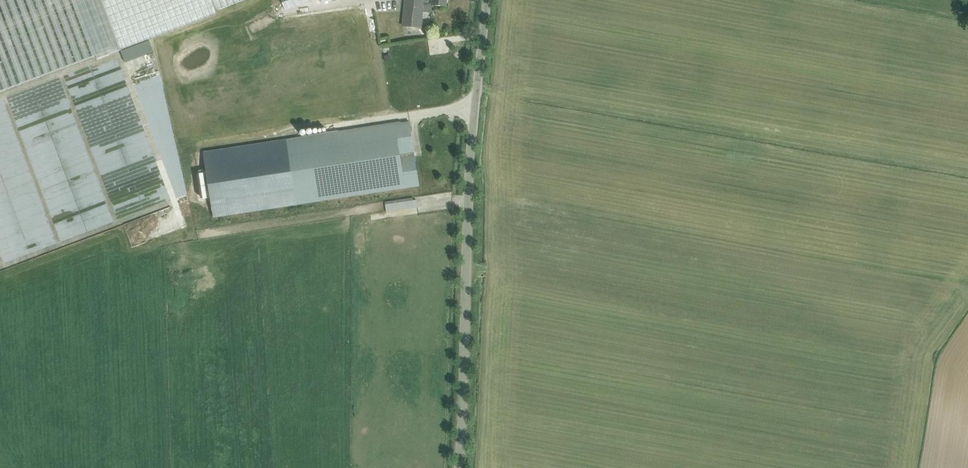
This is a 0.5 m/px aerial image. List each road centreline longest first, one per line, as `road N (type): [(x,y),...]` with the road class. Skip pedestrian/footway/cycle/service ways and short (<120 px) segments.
road 1 (unclassified): [(456,467),(487,0)]

